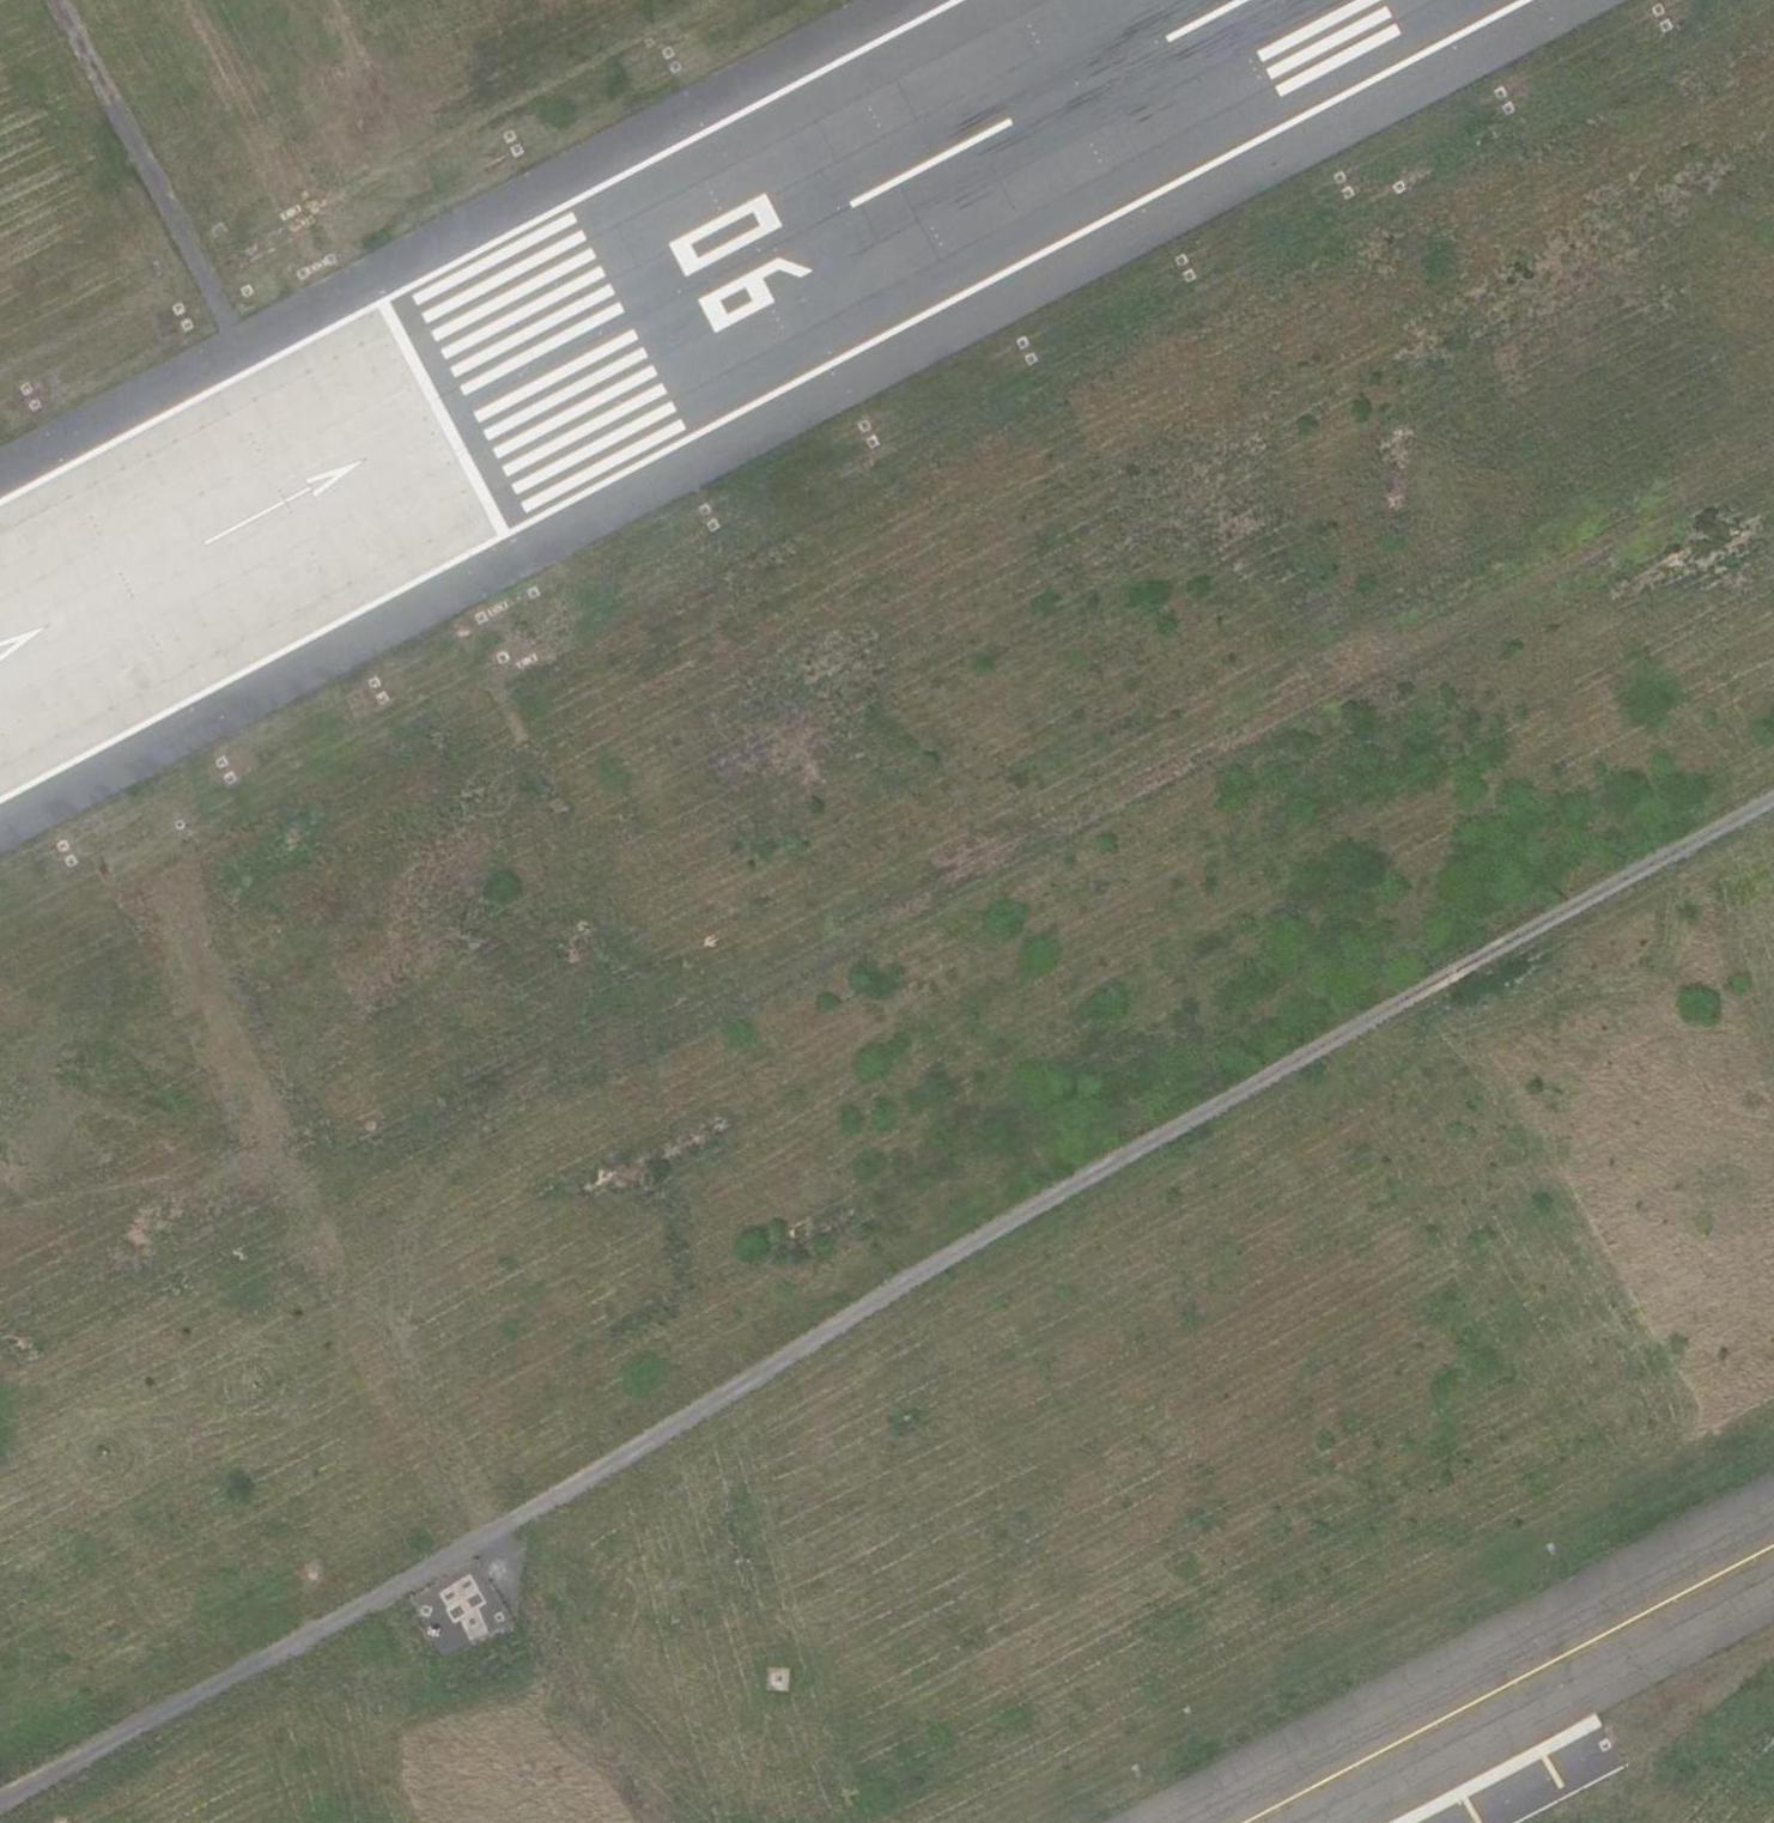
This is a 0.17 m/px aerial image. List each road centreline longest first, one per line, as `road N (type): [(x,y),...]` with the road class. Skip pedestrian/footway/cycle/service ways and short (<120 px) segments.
road 1 (track): [(0,1802),(501,1529),(902,1283),(1773,799)]
road 2 (track): [(226,319),(56,0)]

